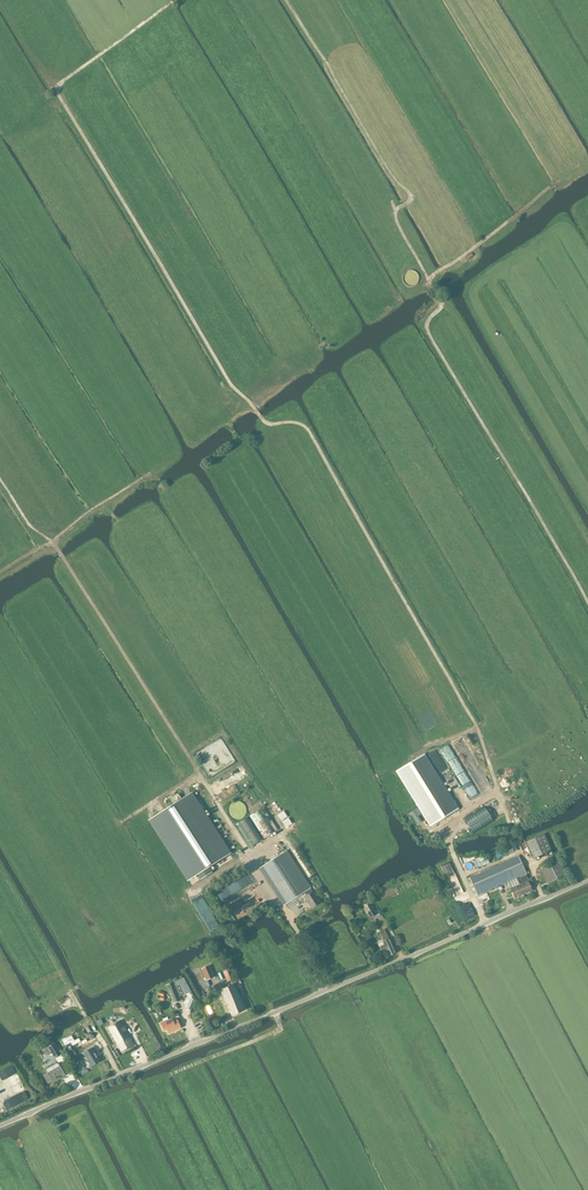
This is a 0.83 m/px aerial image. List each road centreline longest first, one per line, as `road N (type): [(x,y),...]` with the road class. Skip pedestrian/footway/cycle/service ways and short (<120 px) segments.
road 1 (track): [(516,842),(476,725),(309,430),(267,423),(231,385),(54,87),(175,0)]
road 2 (tertiary): [(0,1126),(587,881)]
road 3 (track): [(286,0),(410,194),(396,219),(428,280),(560,180)]
road 4 (track): [(251,857),(51,542),(150,474)]
road 5 (track): [(587,603),(428,333),(440,309),(428,280)]

